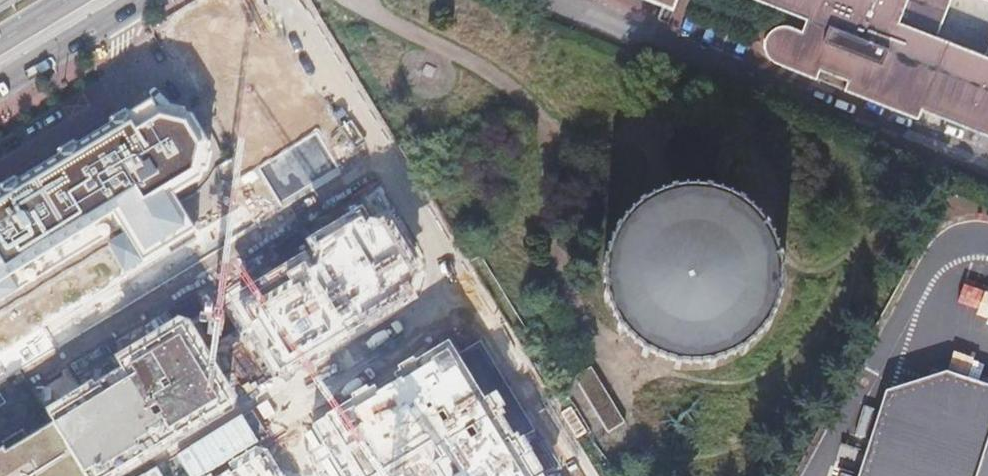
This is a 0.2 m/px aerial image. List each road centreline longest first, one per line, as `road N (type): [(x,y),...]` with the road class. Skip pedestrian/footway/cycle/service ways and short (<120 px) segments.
road 1 (residential): [(287,0),(478,304),(186,475)]
road 2 (residential): [(0,178),(126,104),(139,54),(128,4)]
road 3 (primary): [(0,82),(128,4)]

